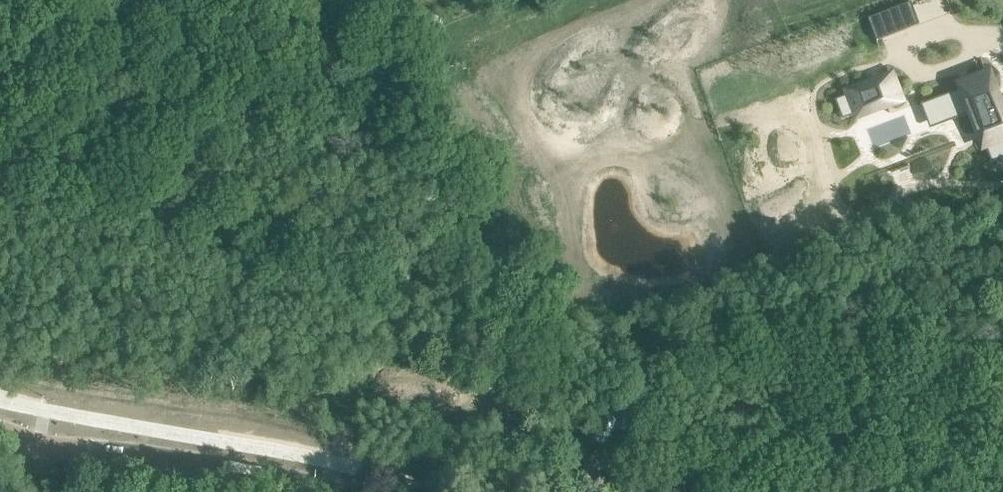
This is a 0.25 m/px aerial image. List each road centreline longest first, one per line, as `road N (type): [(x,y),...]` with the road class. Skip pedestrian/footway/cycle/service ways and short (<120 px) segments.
road 1 (tertiary): [(38,445),(254,472),(332,491)]

